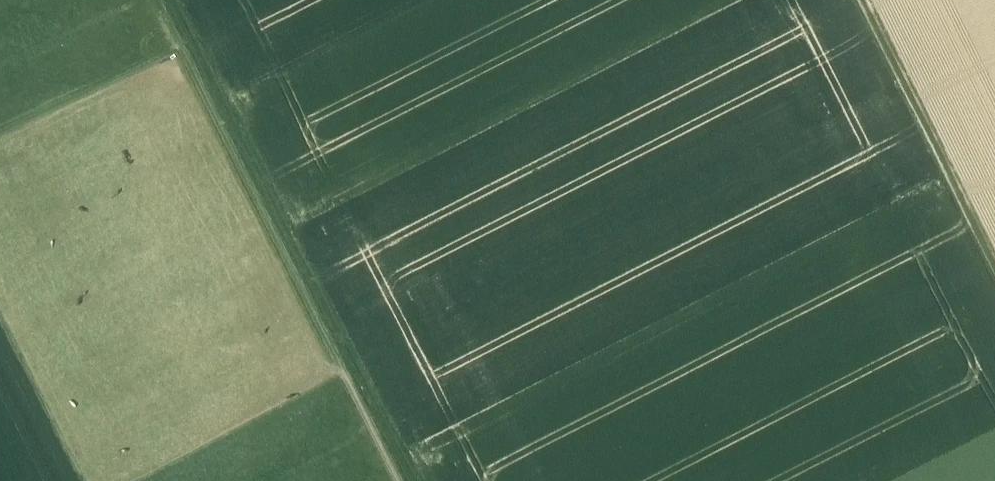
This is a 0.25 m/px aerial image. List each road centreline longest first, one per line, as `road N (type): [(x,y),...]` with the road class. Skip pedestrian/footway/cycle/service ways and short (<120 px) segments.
road 1 (track): [(180,0),(420,480)]
road 2 (track): [(874,0),(994,244)]

